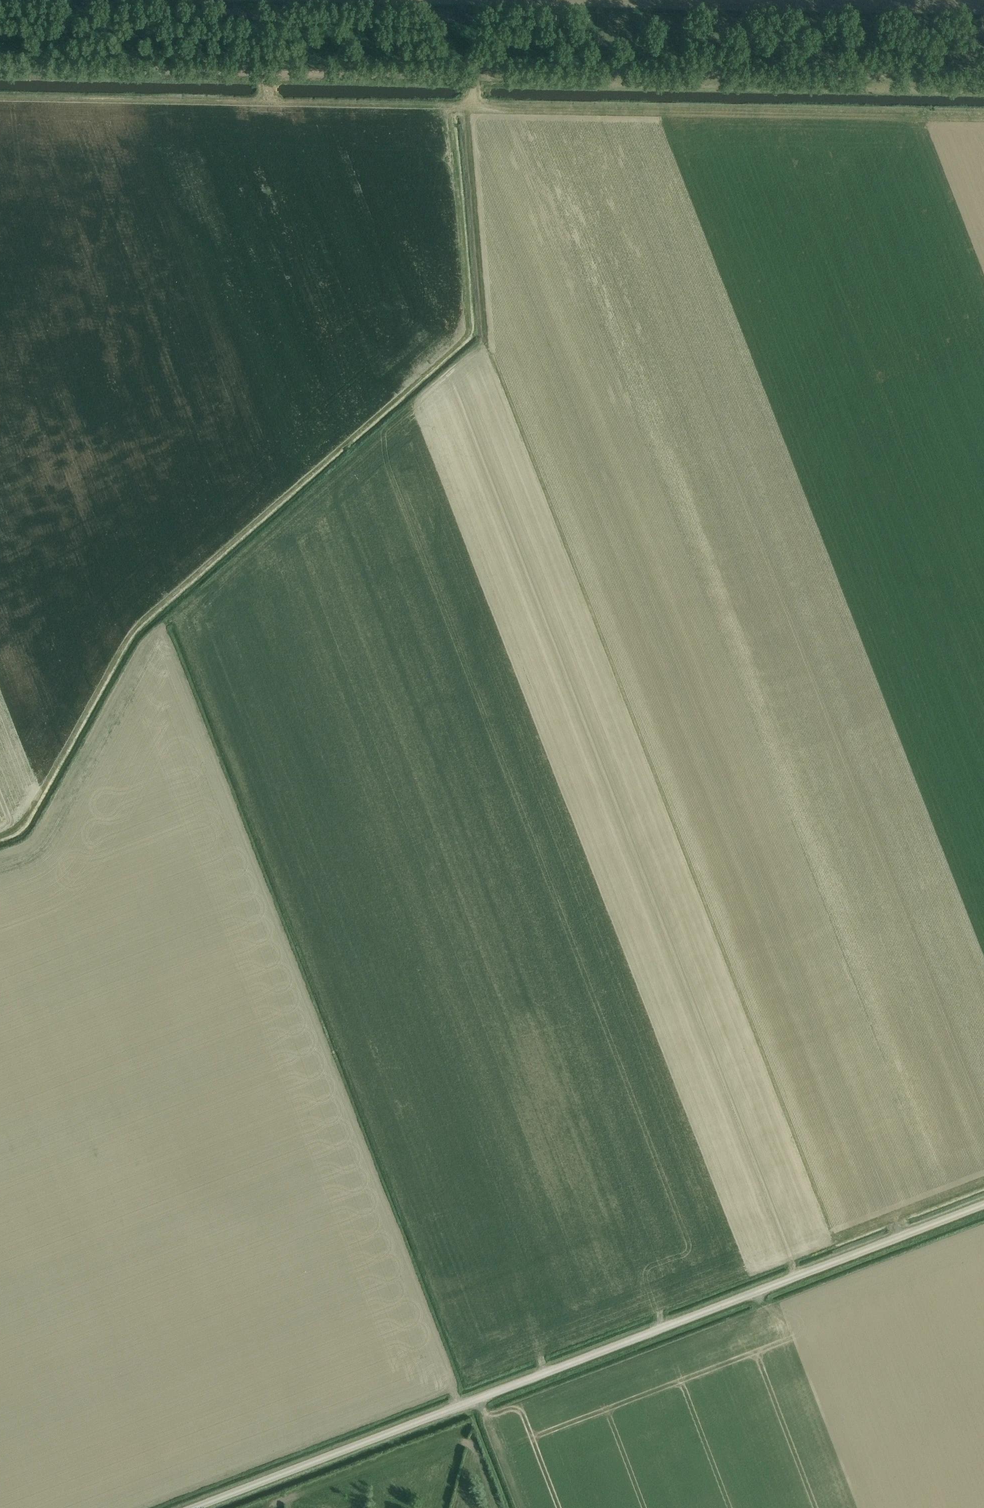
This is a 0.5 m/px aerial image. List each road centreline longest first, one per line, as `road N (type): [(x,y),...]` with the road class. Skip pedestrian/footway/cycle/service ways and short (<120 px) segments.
road 1 (unclassified): [(194,1507),(983,1204)]
road 2 (track): [(475,78),(0,69)]

